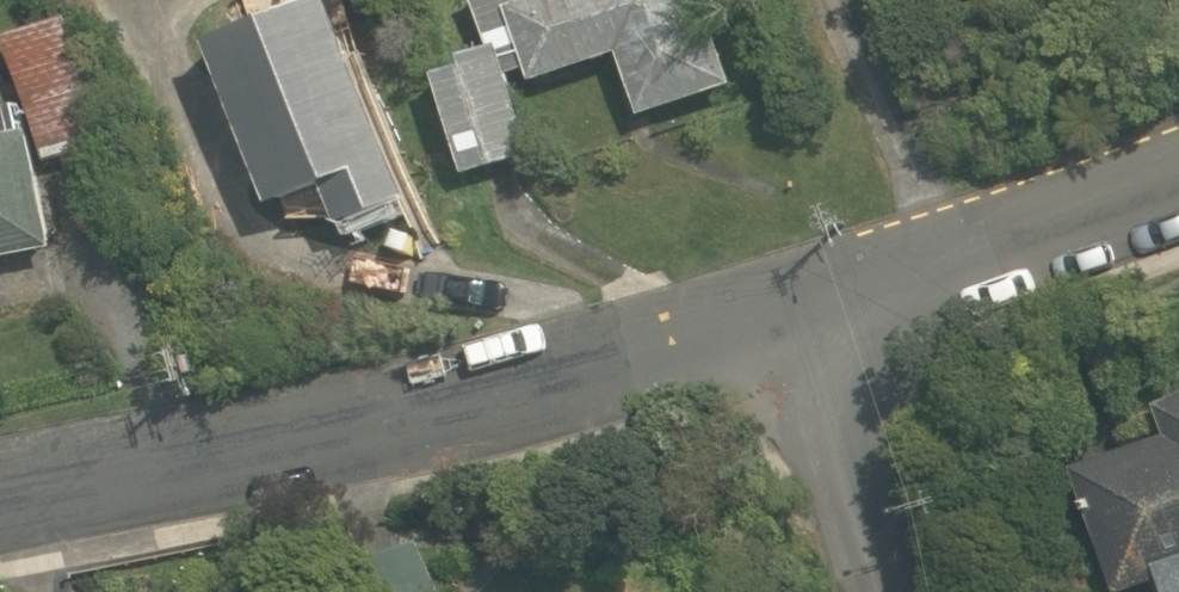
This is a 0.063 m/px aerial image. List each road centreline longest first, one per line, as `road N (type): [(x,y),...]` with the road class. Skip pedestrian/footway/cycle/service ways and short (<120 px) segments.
road 1 (tertiary): [(817,309),(434,399),(0,485)]
road 2 (tertiary): [(1178,184),(817,309)]
road 3 (residential): [(817,309),(898,591)]

